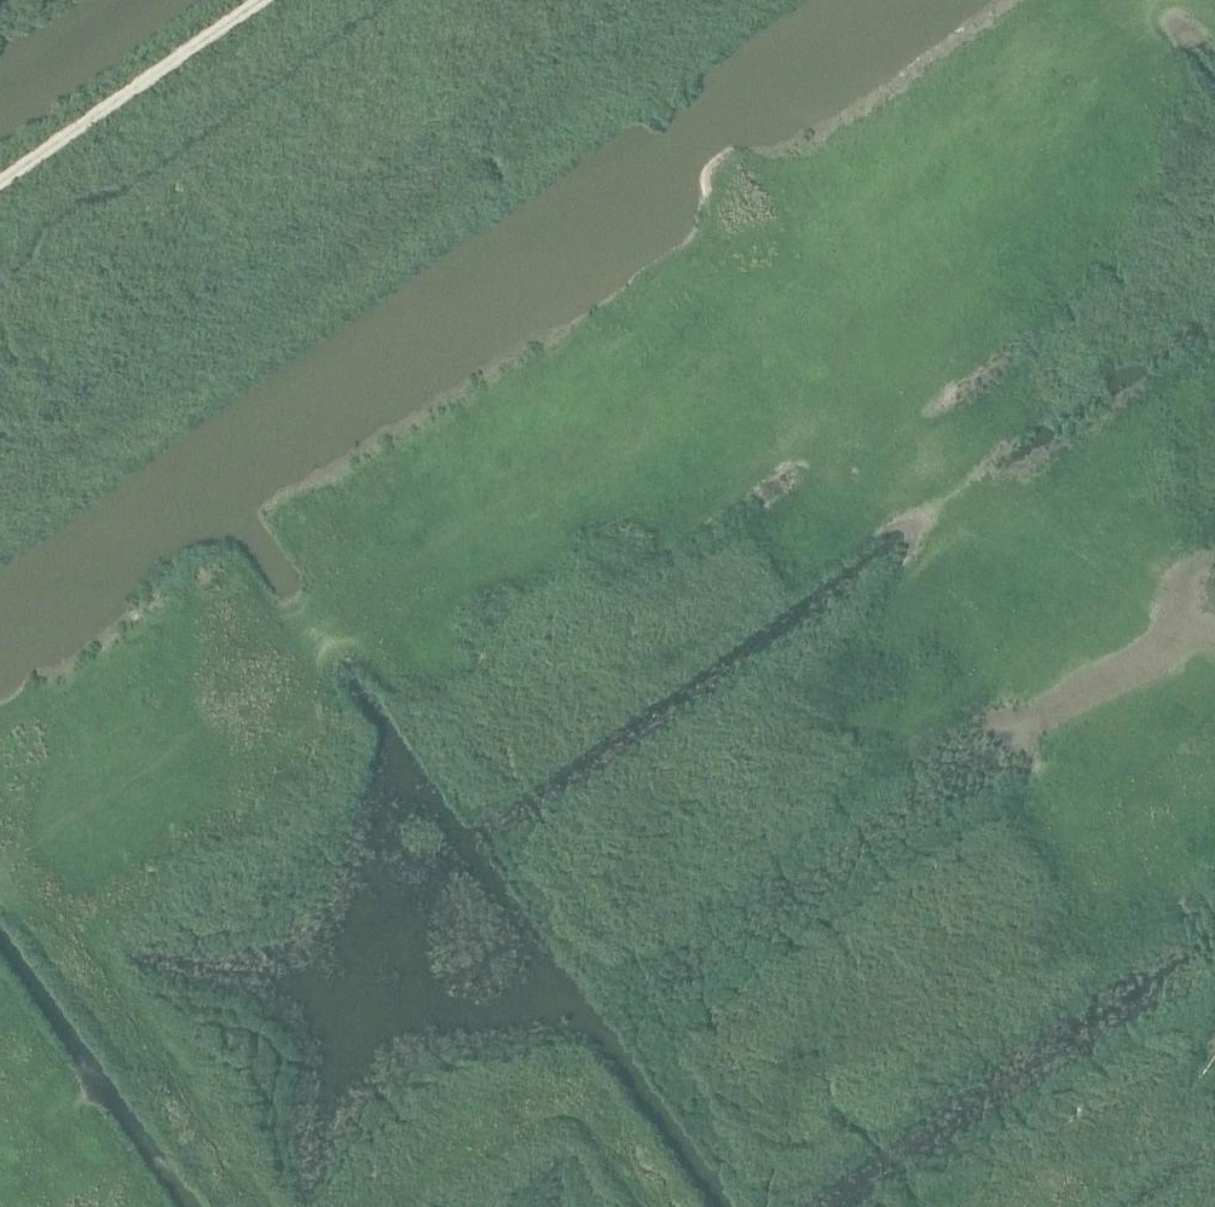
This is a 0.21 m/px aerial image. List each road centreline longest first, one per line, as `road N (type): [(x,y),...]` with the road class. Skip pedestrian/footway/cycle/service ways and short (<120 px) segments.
road 1 (track): [(265,0),(0,187)]

